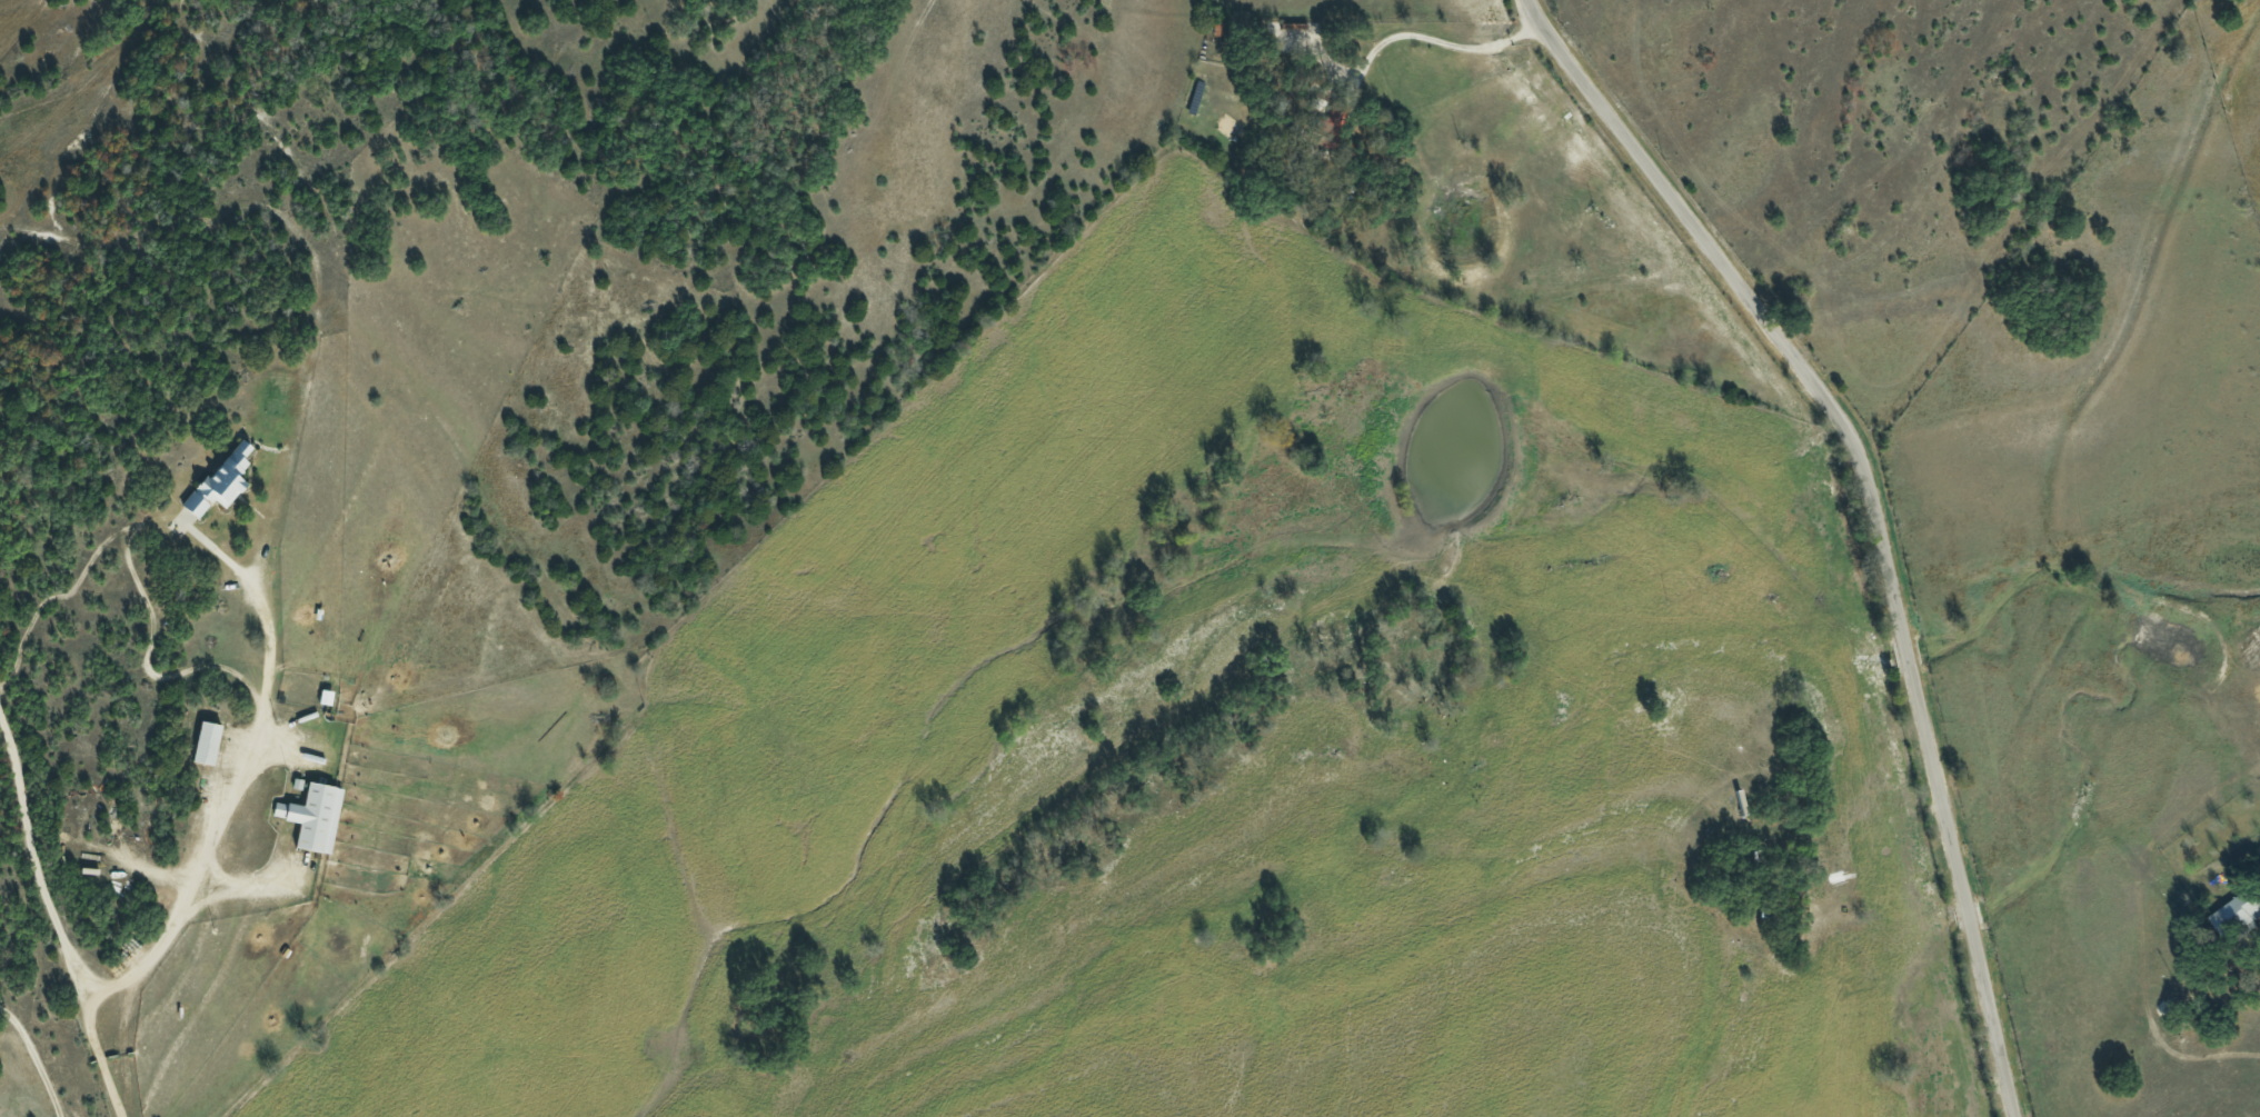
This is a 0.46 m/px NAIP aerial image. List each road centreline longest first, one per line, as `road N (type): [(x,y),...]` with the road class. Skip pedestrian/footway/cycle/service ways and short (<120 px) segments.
road 1 (residential): [(2014,1116),(1861,460),(1841,421),(1566,62),(1529,0)]

